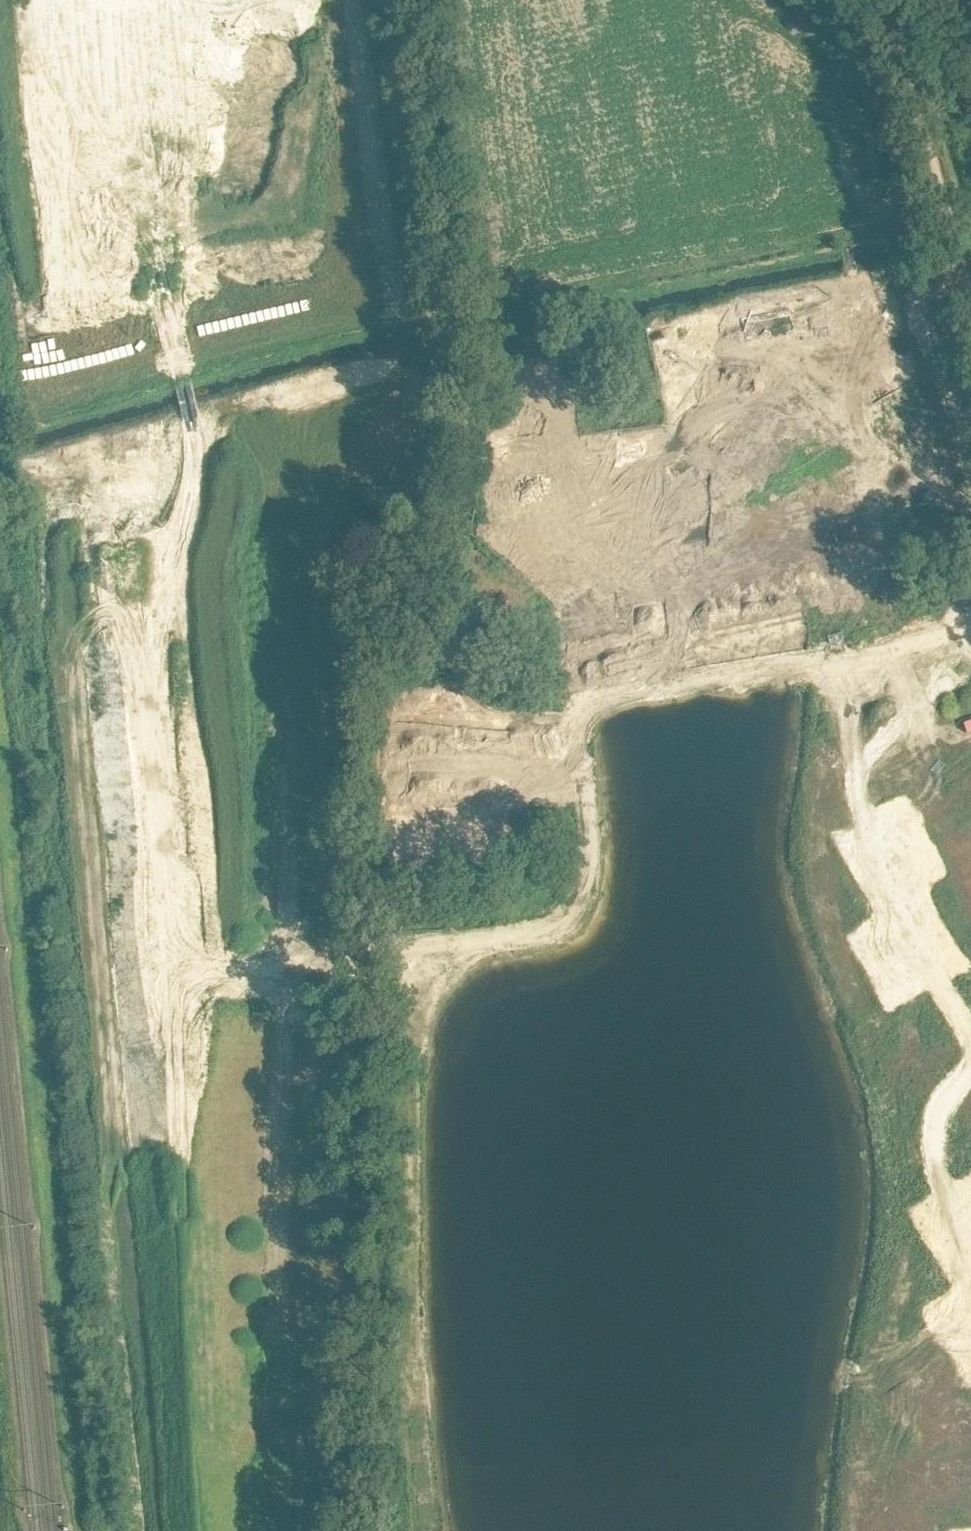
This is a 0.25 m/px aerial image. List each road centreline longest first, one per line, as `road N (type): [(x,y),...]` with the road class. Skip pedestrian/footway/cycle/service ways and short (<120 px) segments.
road 1 (track): [(348,1530),(372,719),(449,530),(463,436),(420,0)]
road 2 (residential): [(416,735),(498,471),(513,456),(711,393),(715,364),(734,331),(760,317),(970,293)]
road 3 (track): [(897,24),(970,297)]
road 4 (track): [(970,66),(869,0)]

